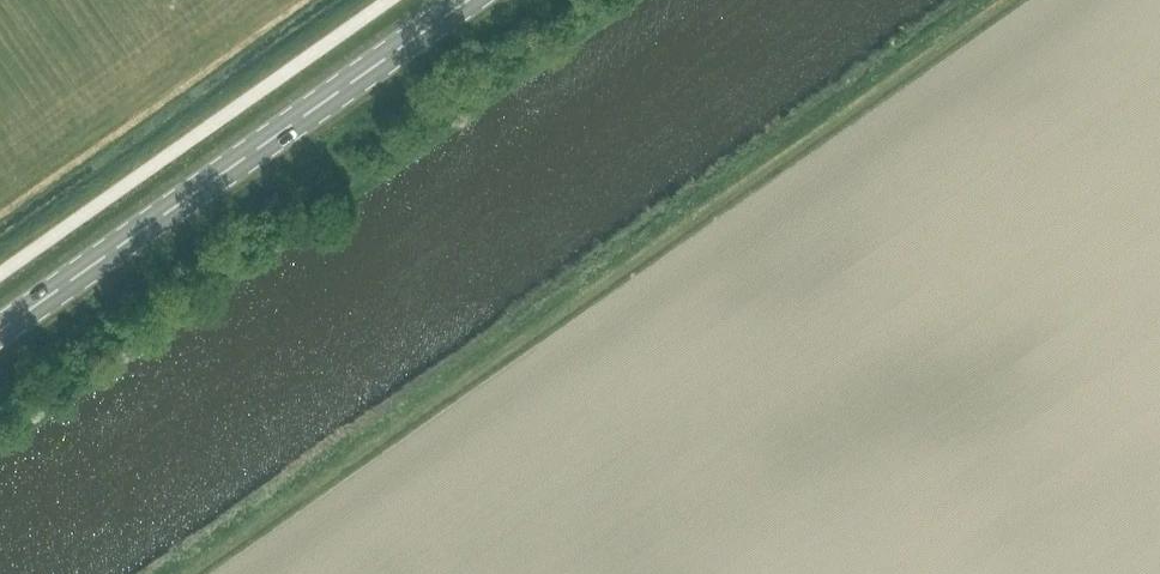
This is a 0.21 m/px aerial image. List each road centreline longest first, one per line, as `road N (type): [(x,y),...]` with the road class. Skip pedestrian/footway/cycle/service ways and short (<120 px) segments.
road 1 (primary): [(0,332),(469,0)]

